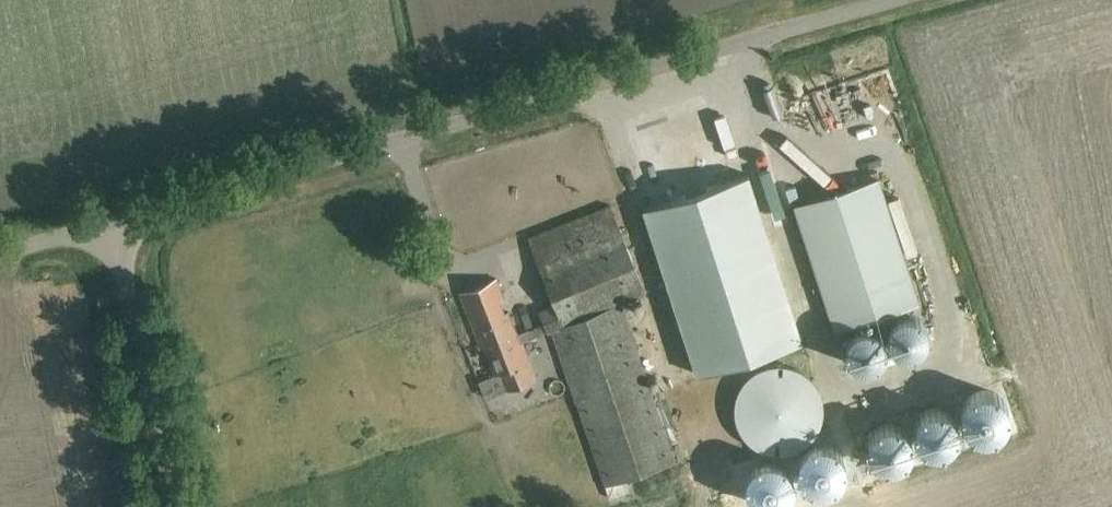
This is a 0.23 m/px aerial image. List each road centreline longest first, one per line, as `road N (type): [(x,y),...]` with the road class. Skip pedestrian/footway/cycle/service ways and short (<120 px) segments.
road 1 (unclassified): [(896,0),(111,222)]
road 2 (unclassified): [(168,506),(111,222)]

